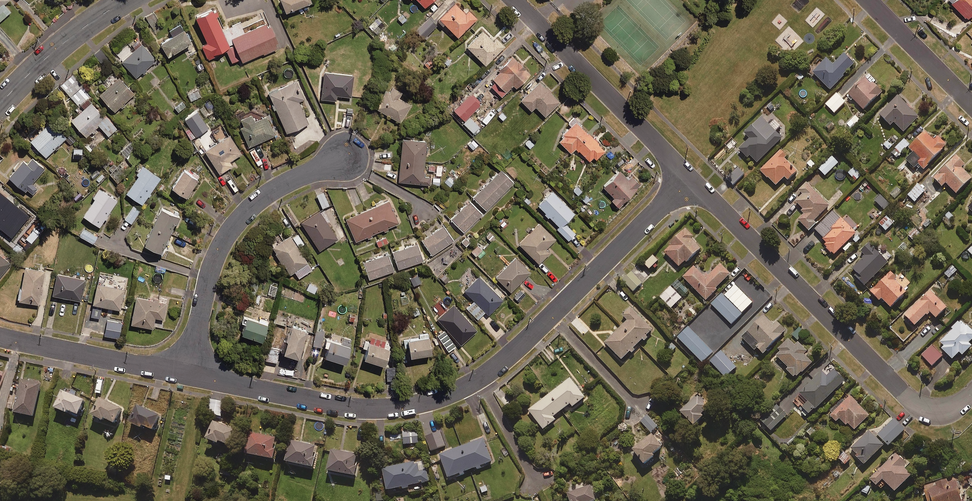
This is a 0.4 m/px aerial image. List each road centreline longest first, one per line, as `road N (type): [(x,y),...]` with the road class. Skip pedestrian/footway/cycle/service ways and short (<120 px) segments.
road 1 (residential): [(690,178),(516,351),(456,392),(403,407),(341,407),(187,375)]
road 2 (residential): [(690,178),(914,403),(936,413)]
road 3 (residential): [(345,157),(269,192),(239,219),(215,259),(187,375)]
road 4 (residential): [(514,0),(690,178)]
road 5 (residential): [(187,375),(0,335)]
road 6 (tertiary): [(126,0),(68,39),(0,104)]
road 7 (residential): [(868,0),(971,105)]

